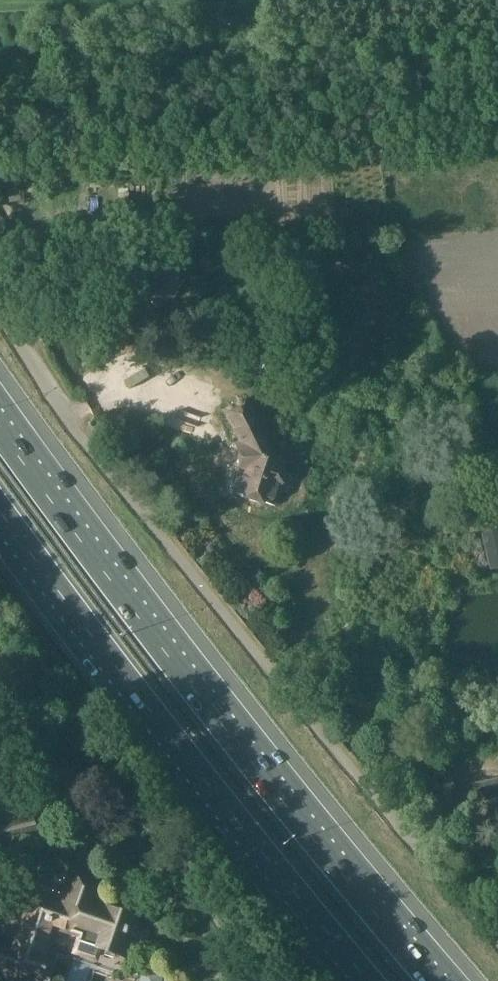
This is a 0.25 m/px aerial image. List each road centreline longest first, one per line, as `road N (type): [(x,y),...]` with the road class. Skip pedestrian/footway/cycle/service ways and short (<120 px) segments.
road 1 (motorway): [(446,980),(302,812),(0,418)]
road 2 (motorway): [(0,515),(78,629),(360,980)]
road 3 (unclassified): [(170,548),(0,313)]

